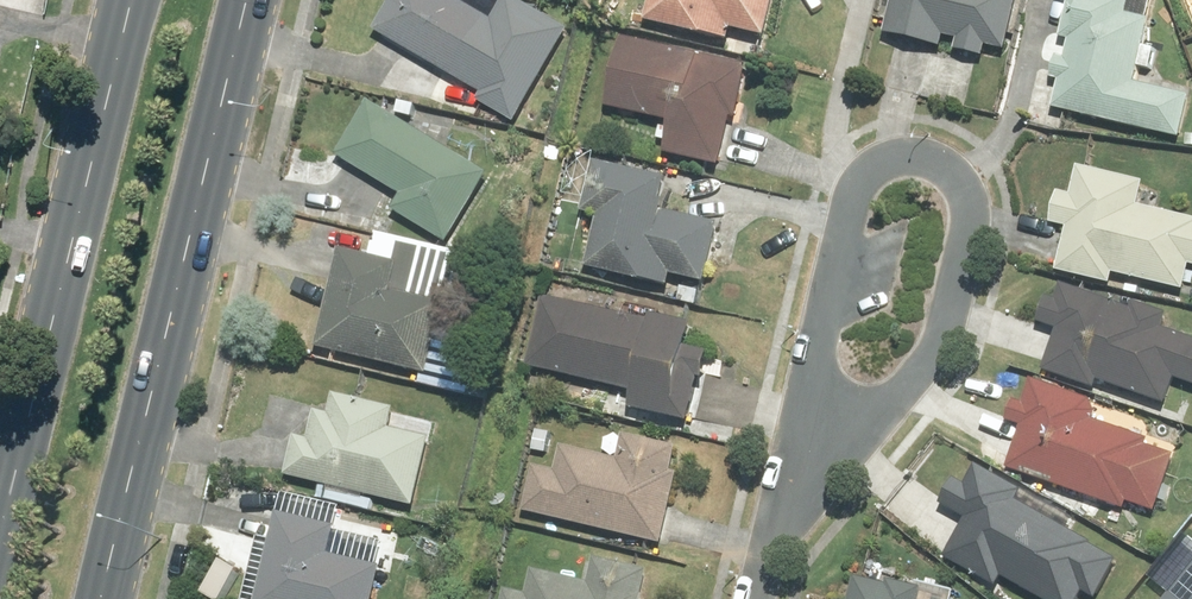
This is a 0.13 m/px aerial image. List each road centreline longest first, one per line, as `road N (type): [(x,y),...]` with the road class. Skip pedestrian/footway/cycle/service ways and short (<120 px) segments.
road 1 (residential): [(780,508),(849,201),(887,161),(935,160),(964,187),(973,231),(916,373)]
road 2 (primary): [(249,0),(101,598)]
road 3 (primary): [(31,396),(128,0)]
road 4 (residential): [(916,373),(780,508)]
road 5 (primary): [(0,519),(31,396)]

